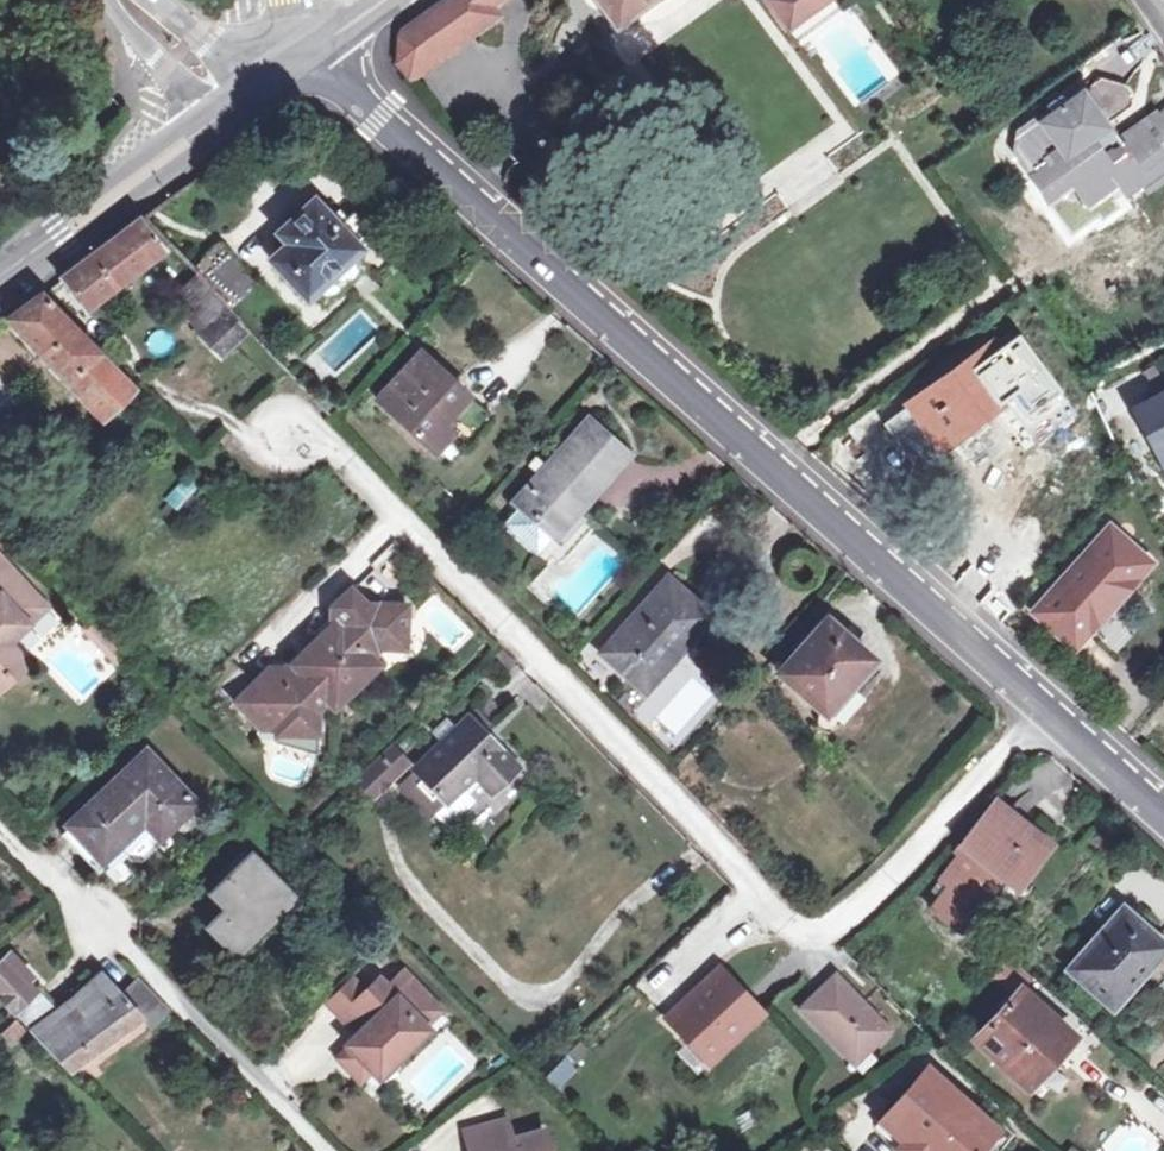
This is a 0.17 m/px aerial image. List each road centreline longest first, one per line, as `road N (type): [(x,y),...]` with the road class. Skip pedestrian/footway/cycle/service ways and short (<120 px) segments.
road 1 (tertiary): [(1163,816),(379,117),(315,44)]
road 2 (tertiary): [(0,274),(187,135)]
road 3 (residential): [(101,0),(187,135)]
road 4 (residential): [(253,86),(160,0)]

